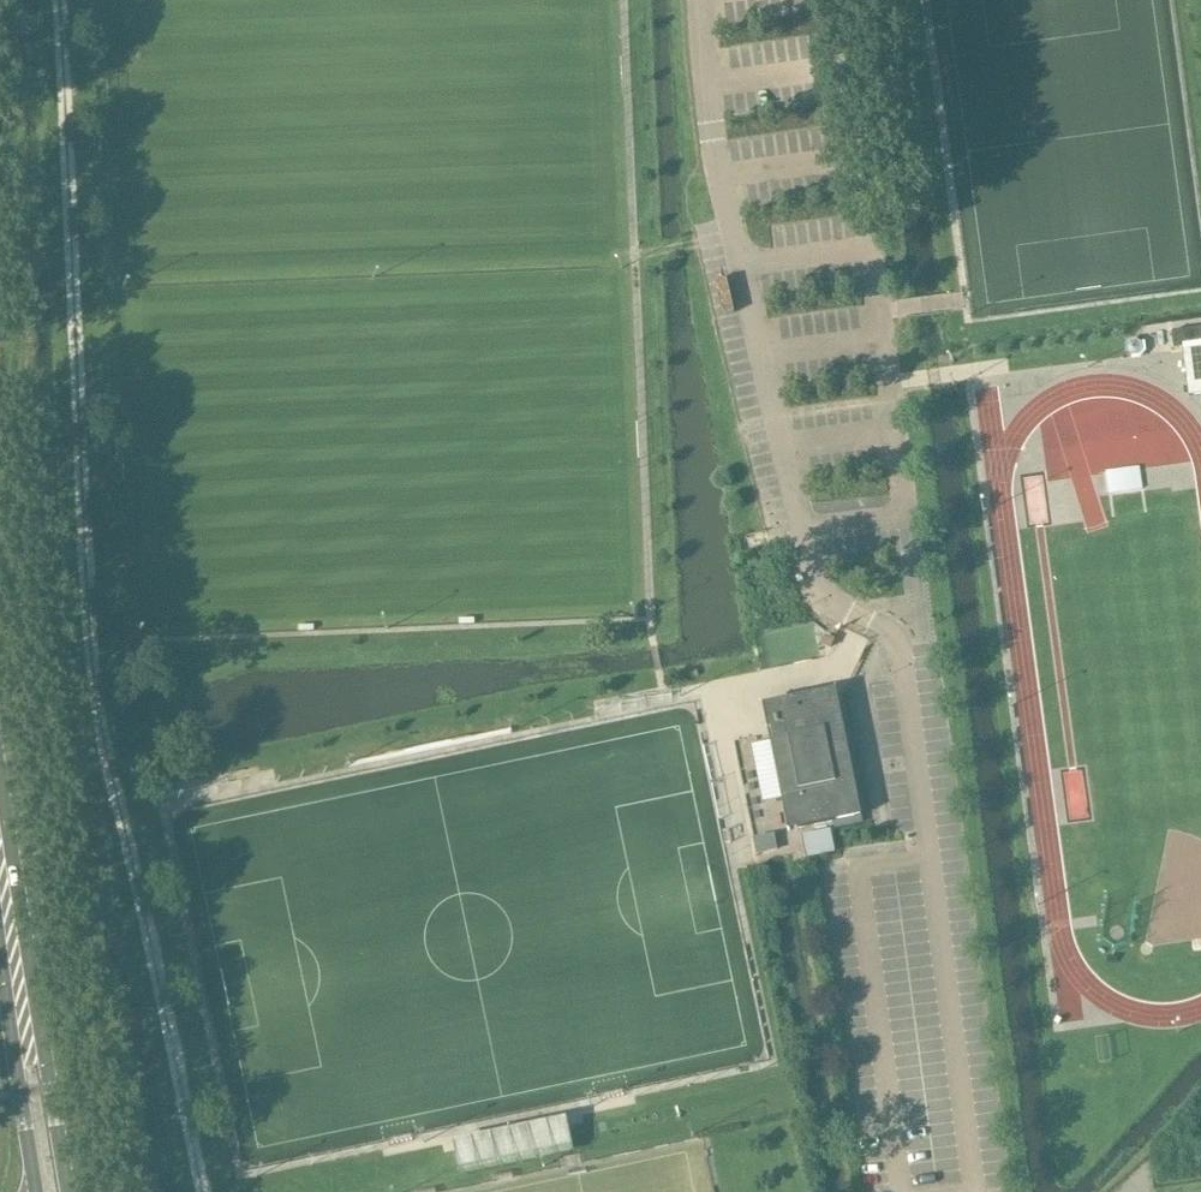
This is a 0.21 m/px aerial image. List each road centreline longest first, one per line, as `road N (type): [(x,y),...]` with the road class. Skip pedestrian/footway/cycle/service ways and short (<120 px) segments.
road 1 (track): [(59,0),(93,681)]
road 2 (tertiary): [(50,1191),(0,871)]

